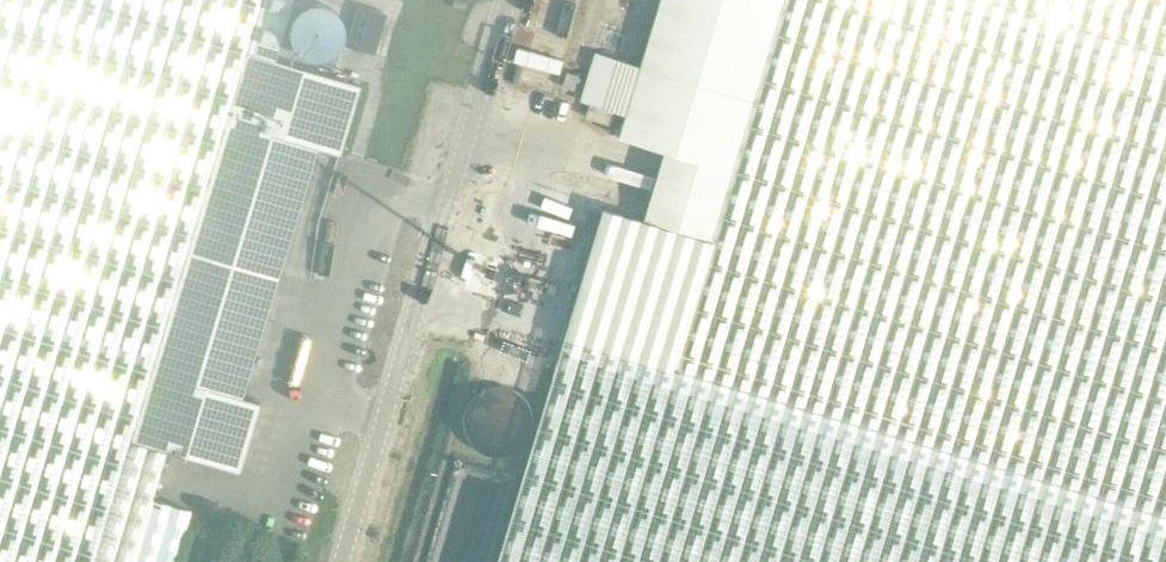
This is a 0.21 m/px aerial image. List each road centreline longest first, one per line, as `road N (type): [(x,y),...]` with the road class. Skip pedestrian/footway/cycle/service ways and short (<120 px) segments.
road 1 (unclassified): [(346,561),(511,0)]

